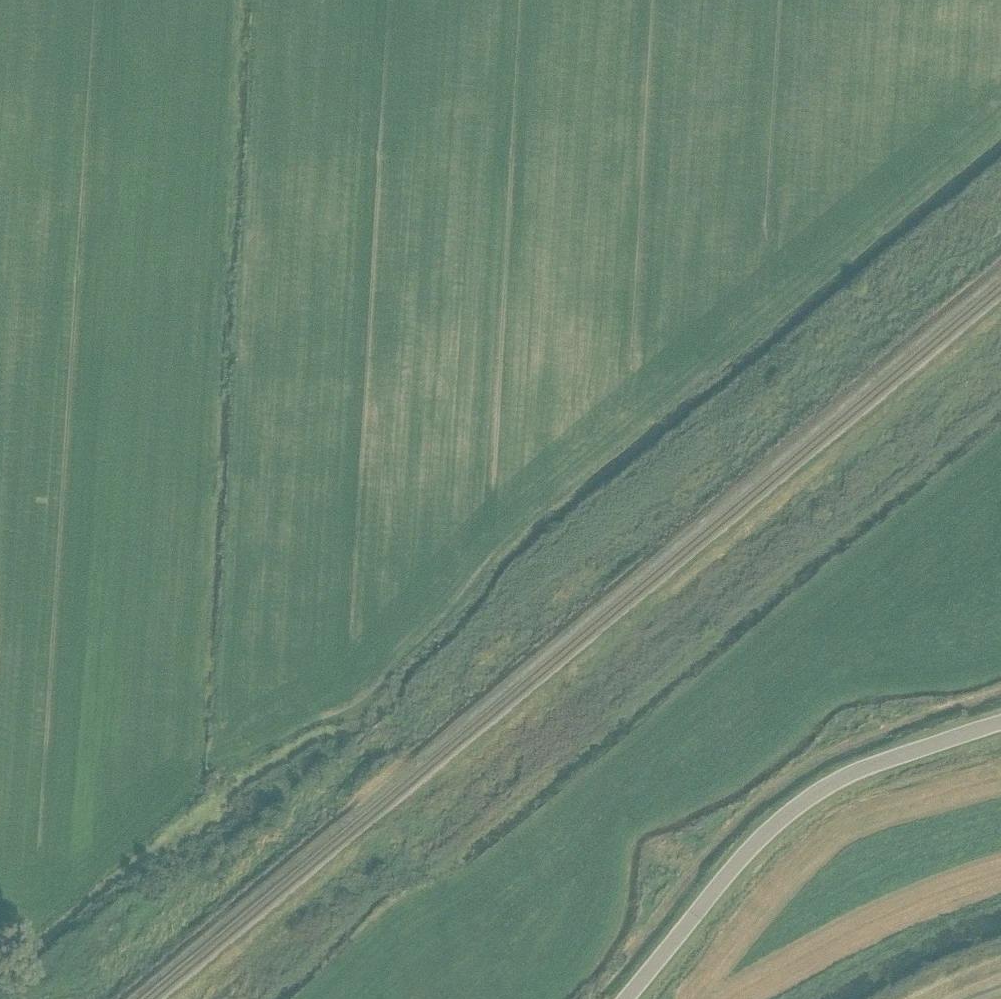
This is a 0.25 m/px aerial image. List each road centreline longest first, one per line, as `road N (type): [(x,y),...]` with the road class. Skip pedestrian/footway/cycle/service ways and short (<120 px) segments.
road 1 (tertiary): [(624,998),(738,861),(820,789),(1000,723)]

